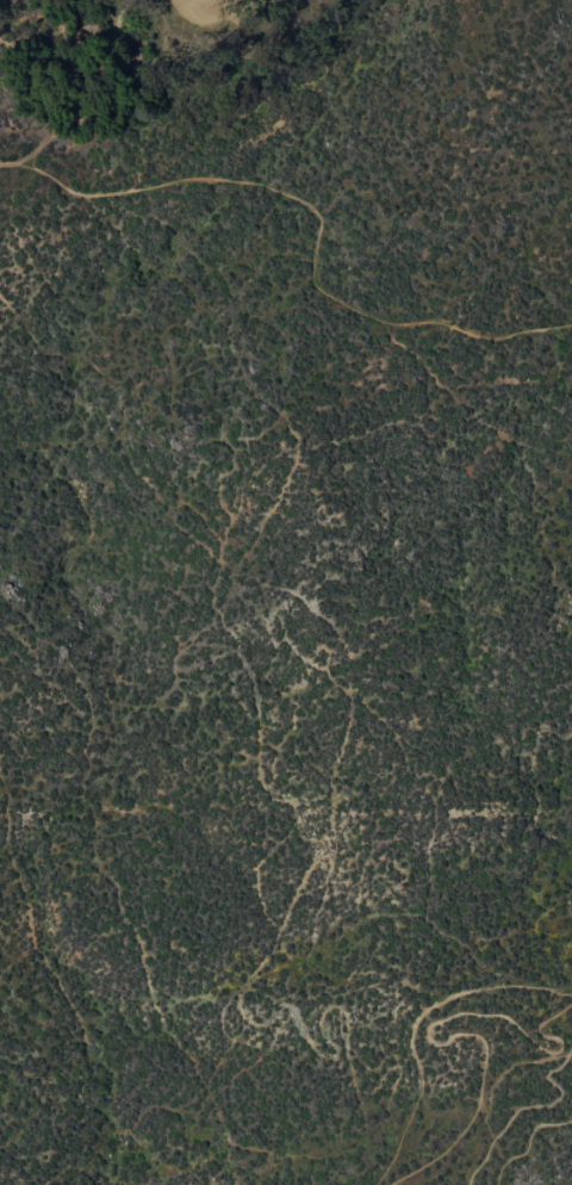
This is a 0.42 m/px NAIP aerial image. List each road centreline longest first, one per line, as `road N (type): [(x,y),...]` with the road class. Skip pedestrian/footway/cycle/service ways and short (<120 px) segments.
road 1 (track): [(0,166),(87,192),(204,168),(299,201),(321,221),(309,286),(406,324),(571,327)]

